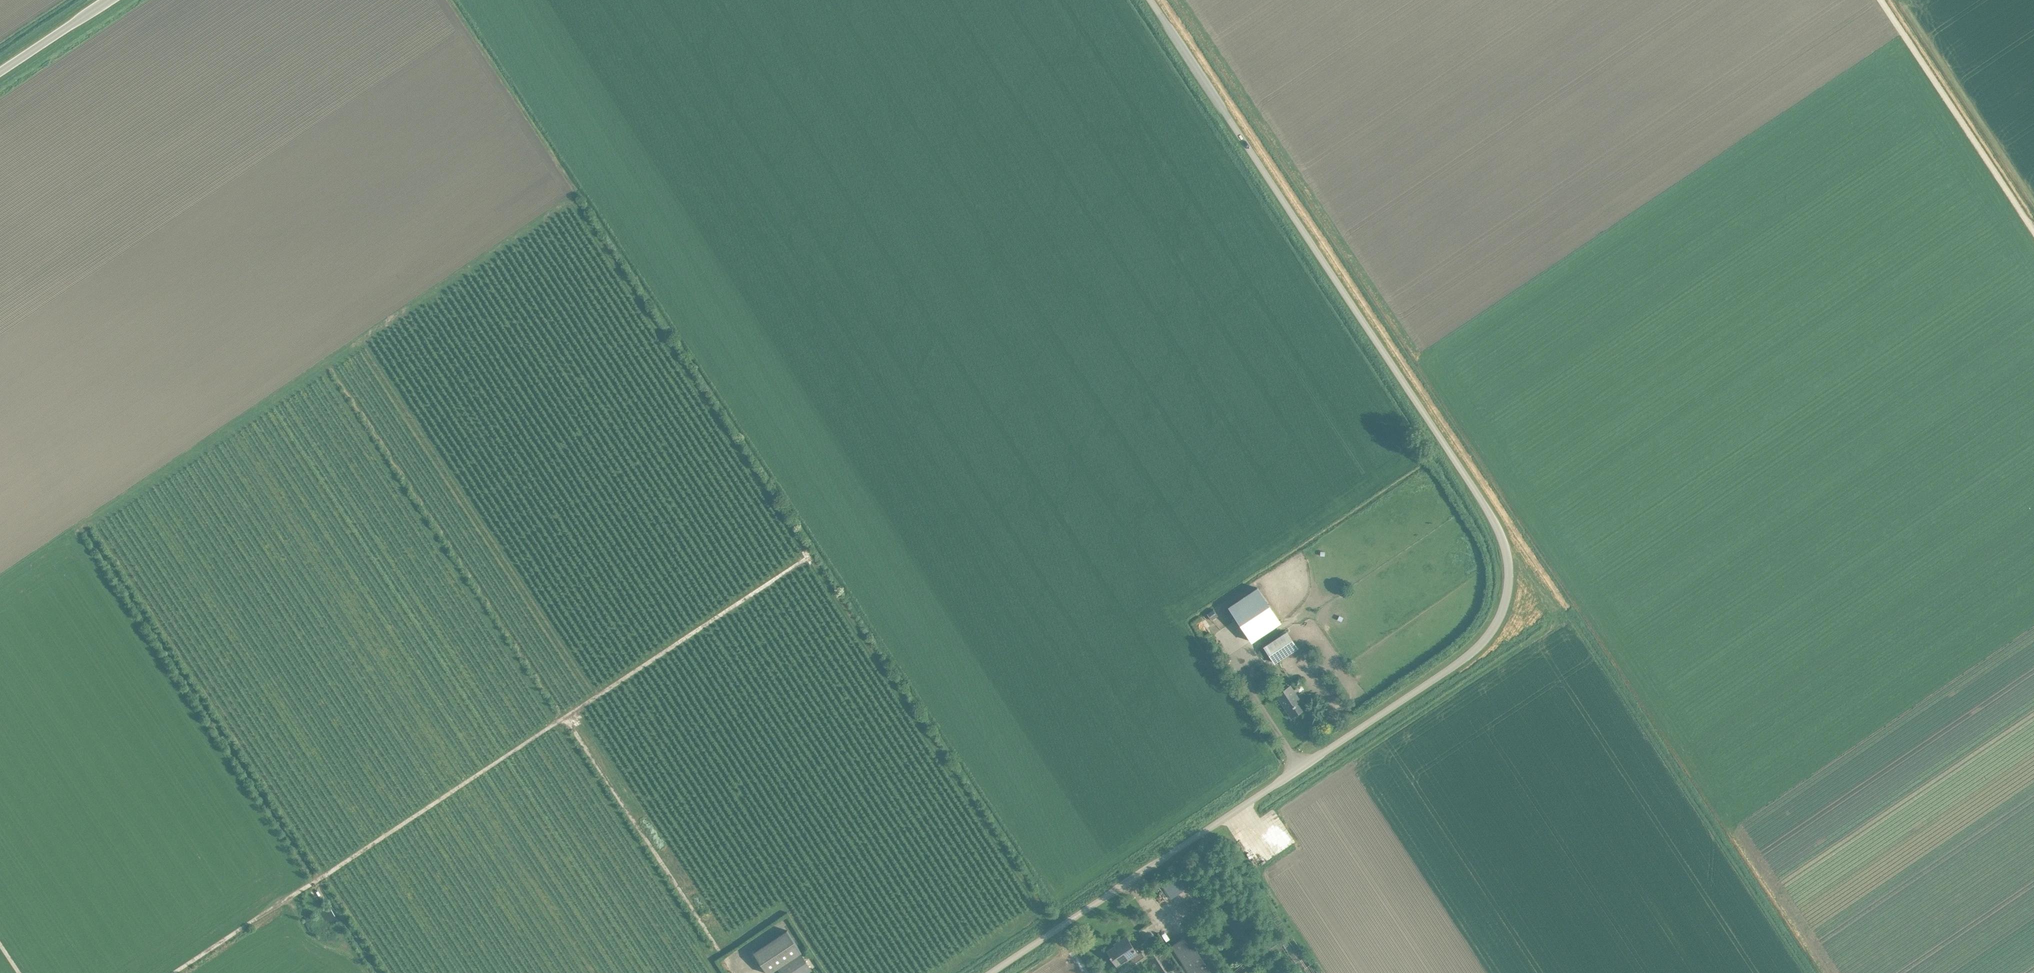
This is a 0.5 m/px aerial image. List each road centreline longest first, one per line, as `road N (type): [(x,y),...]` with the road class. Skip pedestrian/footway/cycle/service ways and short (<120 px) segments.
road 1 (unclassified): [(988,972),(1474,647),(1501,600),(1496,536),(1144,0)]
road 2 (unclassified): [(0,71),(106,0)]

